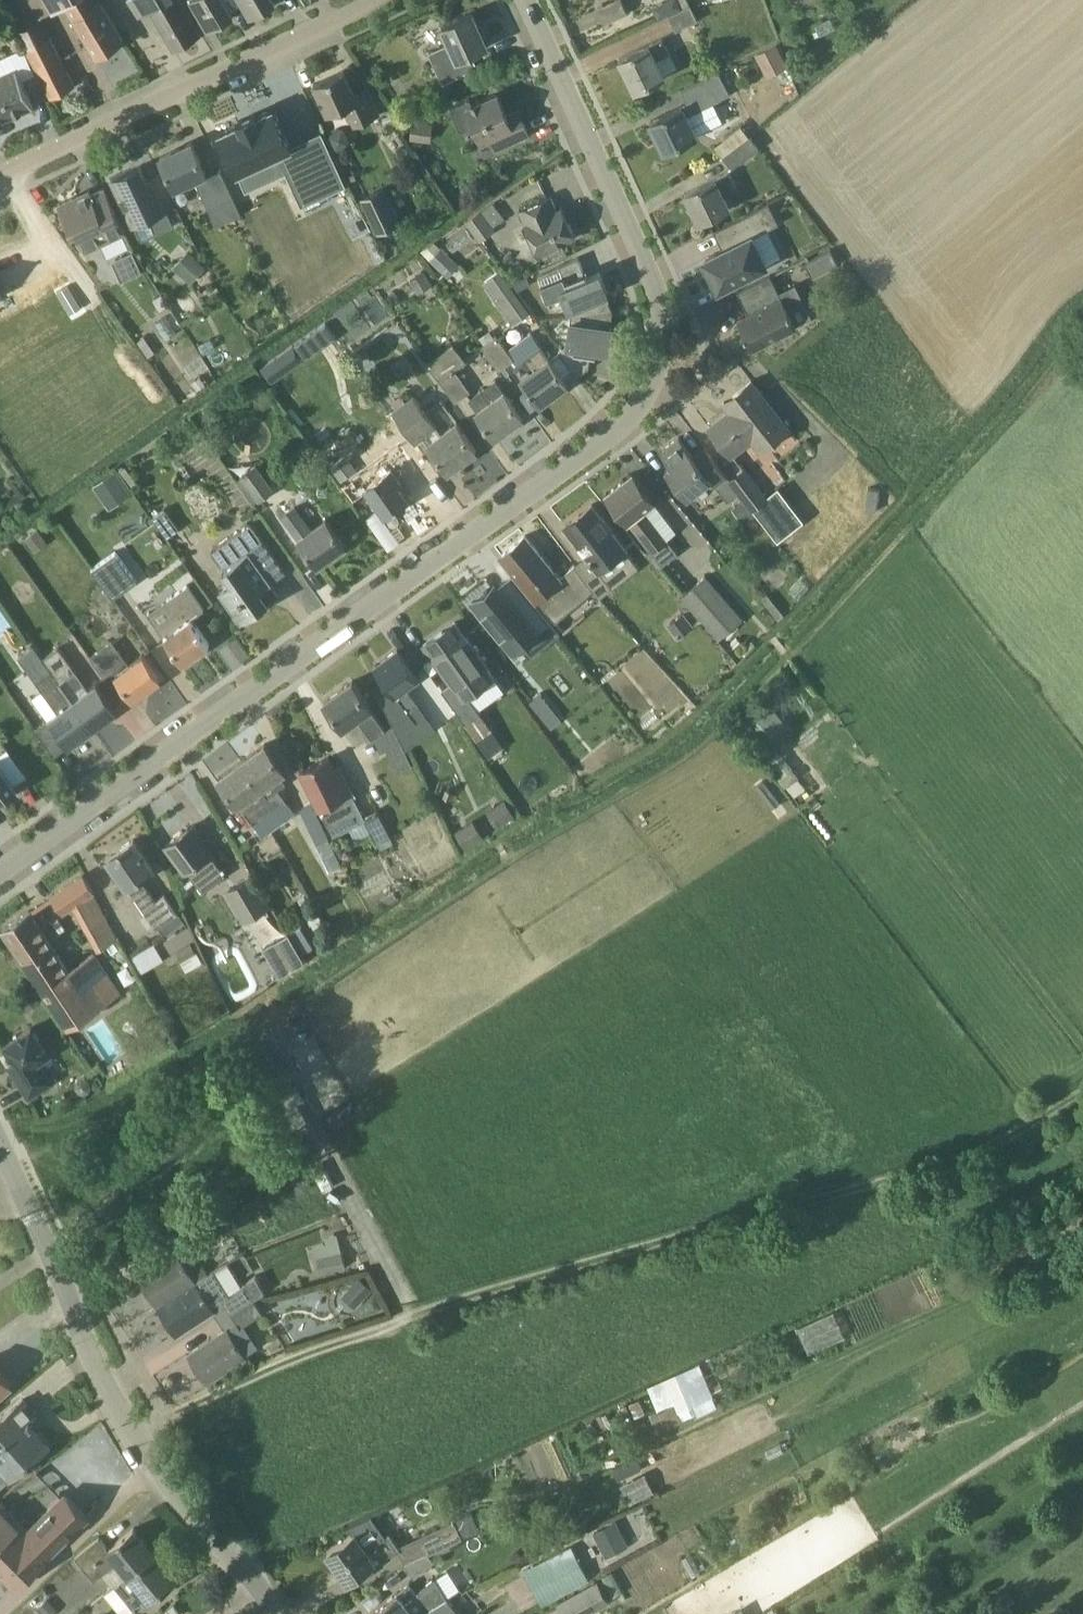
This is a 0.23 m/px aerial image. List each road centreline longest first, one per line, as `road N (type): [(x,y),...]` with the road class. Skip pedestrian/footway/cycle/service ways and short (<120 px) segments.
road 1 (residential): [(0,846),(599,423),(617,399),(638,331),(631,263),(521,0)]
road 2 (residential): [(0,166),(376,0)]
road 3 (tertiary): [(156,1468),(109,1390),(0,1142)]
road 4 (unclassified): [(156,1468),(0,1612)]
road 5 (tertiary): [(279,1613),(156,1468)]

